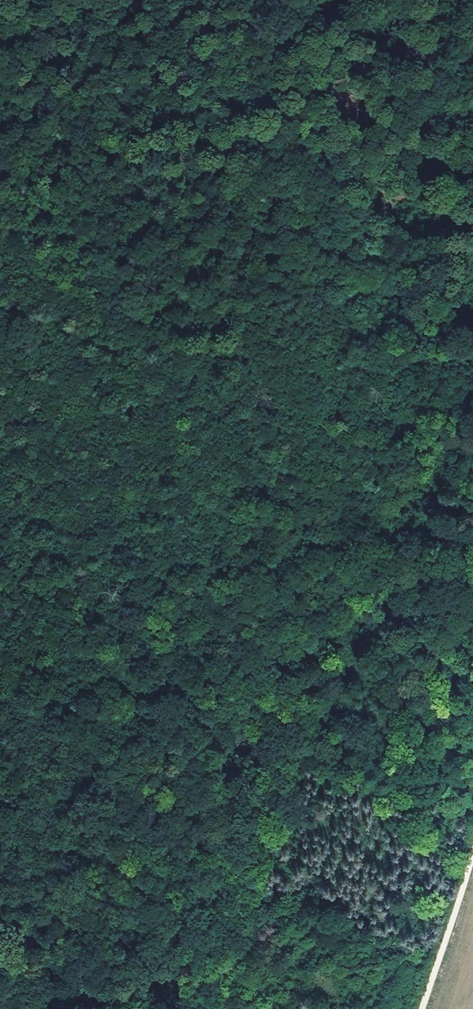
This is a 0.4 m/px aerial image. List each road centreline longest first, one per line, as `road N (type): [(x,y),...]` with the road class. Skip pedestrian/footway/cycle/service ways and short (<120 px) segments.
road 1 (track): [(472,850),(421,1008)]

